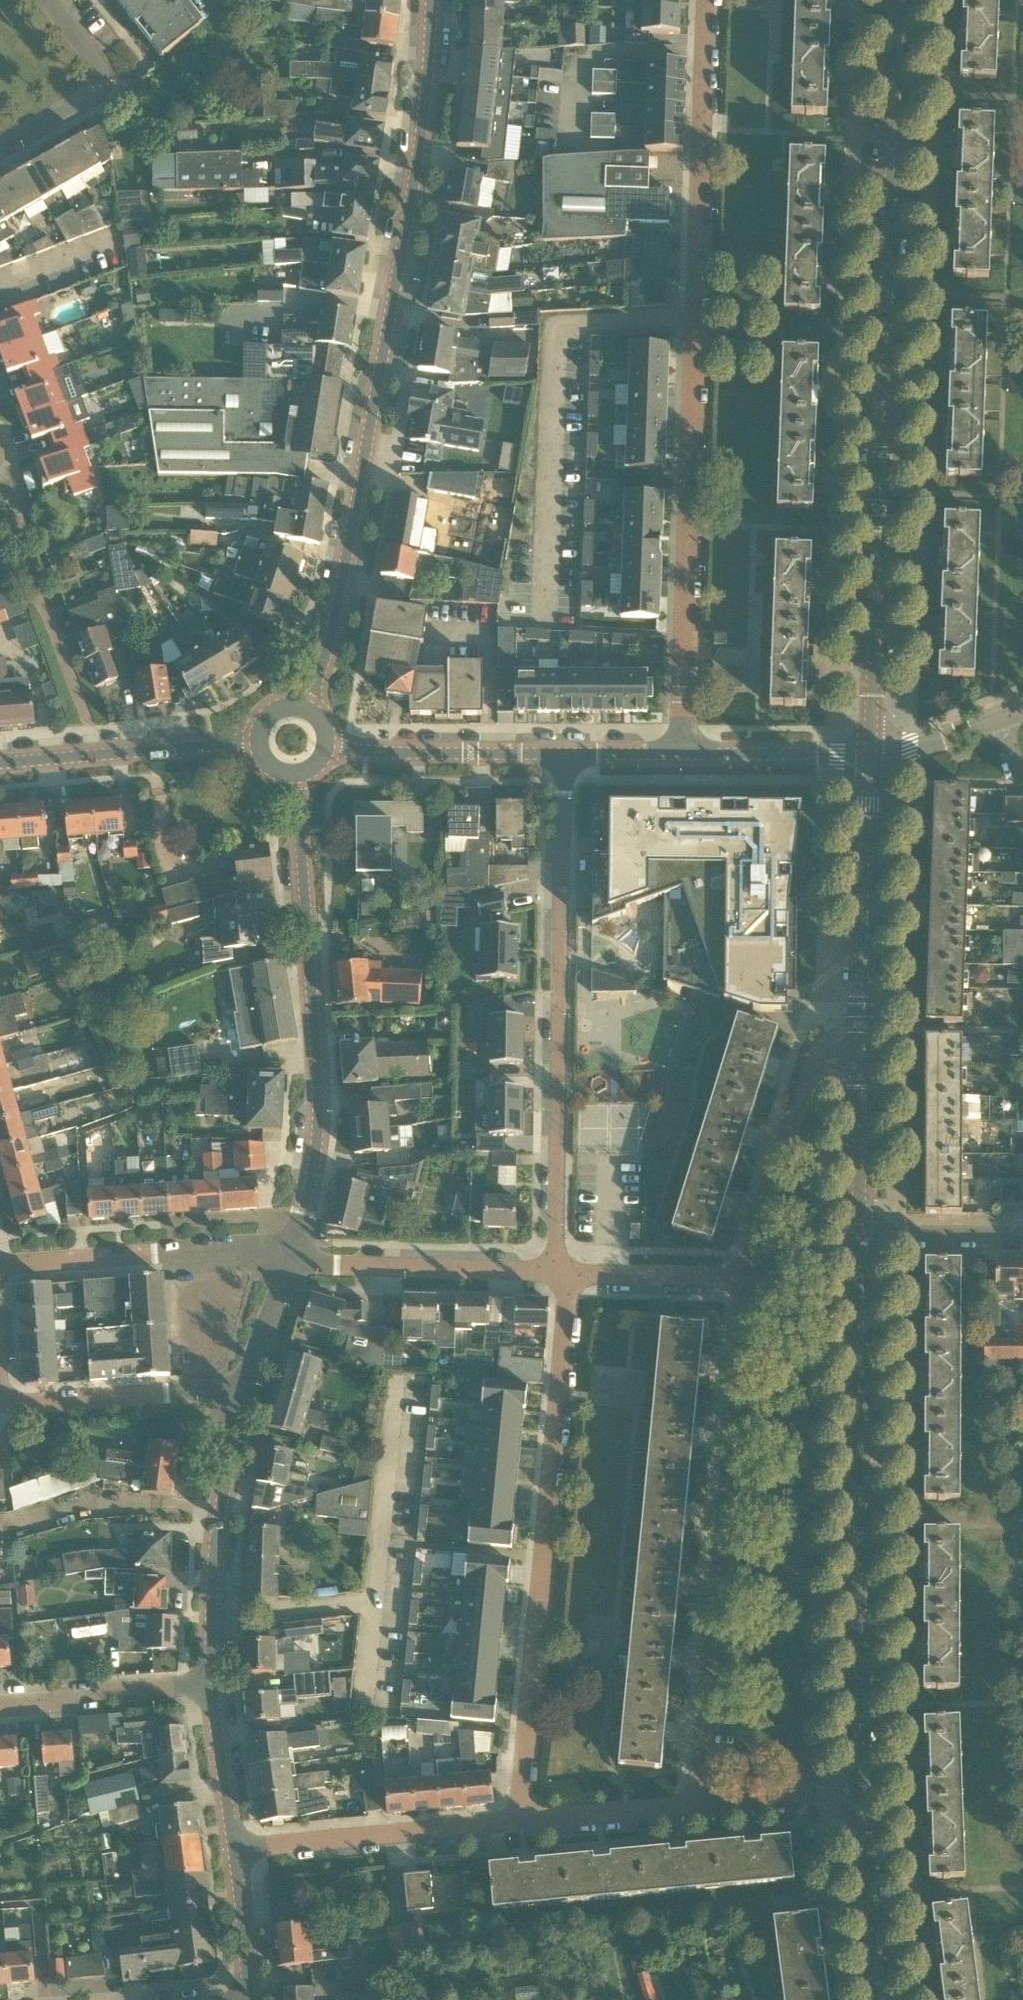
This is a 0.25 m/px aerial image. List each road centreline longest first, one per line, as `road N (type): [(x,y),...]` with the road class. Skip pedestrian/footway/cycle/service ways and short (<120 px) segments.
road 1 (tertiary): [(869,753),(896,0)]
road 2 (residential): [(681,752),(709,0)]
road 3 (residential): [(304,705),(335,616),(426,135),(434,0)]
road 4 (tertiary): [(862,1798),(856,1229)]
road 5 (unclassified): [(523,1818),(575,1272)]
road 6 (residential): [(691,1803),(746,1276)]
road 7 (residential): [(563,753),(552,1272)]
road 8 (residential): [(288,1258),(315,1155),(320,1103),(293,777)]
road 9 (tertiary): [(859,1056),(869,753)]
road 10 (residential): [(235,1847),(523,1818)]
road 11 (residential): [(288,1258),(251,1250),(0,1267)]
road 12 (residential): [(211,1682),(218,1508),(243,1397)]
road 13 (residential): [(859,1056),(821,1055),(809,1067),(746,1276)]
road 14 (residential): [(552,1272),(288,1258)]
road 15 (tertiary): [(0,764),(256,741)]
road 16 (residential): [(0,1411),(243,1397)]
road 17 (tertiary): [(330,745),(563,753)]
road 18 (residential): [(0,154),(99,101),(105,84),(96,58),(51,0)]
road 19 (residential): [(0,1700),(211,1682)]
road 20 (tertiary): [(878,1999),(862,1798)]
road 21 (tertiary): [(681,752),(869,753)]
road 22 (tertiary): [(856,1229),(859,1056)]
road 23 (residential): [(691,1803),(862,1798)]
road 24 (residential): [(746,1276),(575,1272)]
road 25 (residential): [(523,1818),(691,1803)]
road 26 (residential): [(235,1847),(211,1682)]
road 27 (residential): [(856,1229),(1022,1231)]
road 28 (residential): [(248,1999),(235,1847)]
road 29 (residential): [(243,1397),(288,1258)]
road 30 (tertiary): [(869,753),(908,748),(998,716)]

